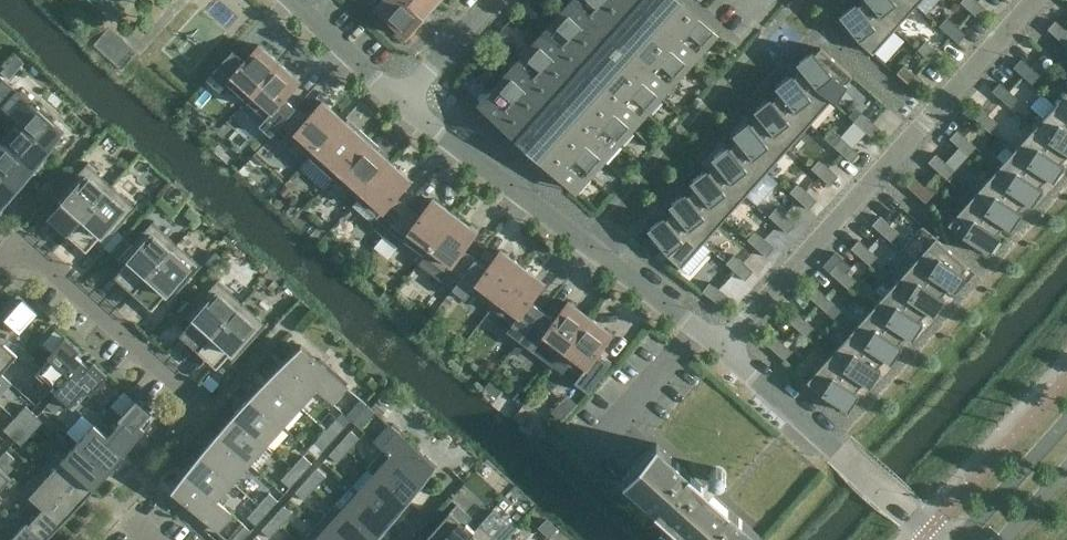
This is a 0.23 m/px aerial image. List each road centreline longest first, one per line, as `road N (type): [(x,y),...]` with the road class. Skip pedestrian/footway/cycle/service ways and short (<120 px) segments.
road 1 (residential): [(721,351),(1043,0)]
road 2 (residential): [(721,351),(403,102)]
road 3 (residential): [(945,539),(721,351)]
road 4 (residential): [(0,270),(11,258),(31,257),(180,380)]
road 5 (unclassified): [(1066,418),(954,539)]
road 6 (residential): [(403,102),(294,0)]
road 7 (residential): [(492,0),(403,102)]

